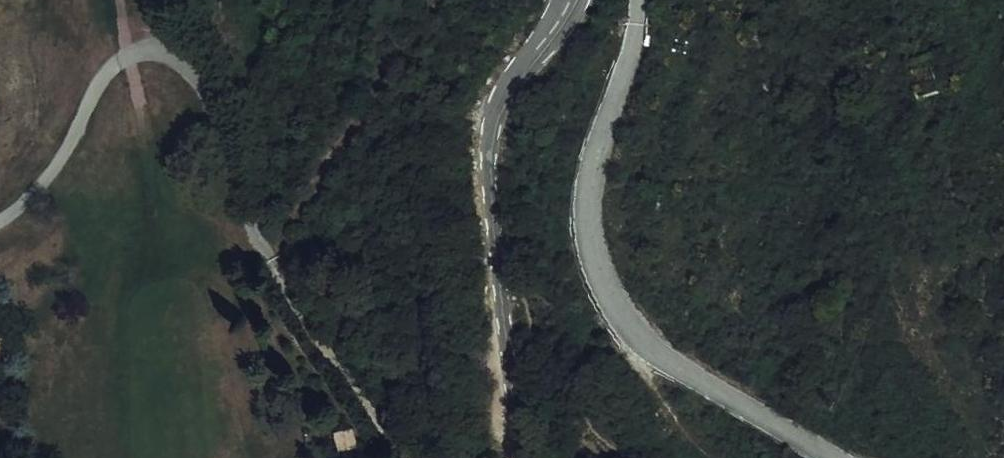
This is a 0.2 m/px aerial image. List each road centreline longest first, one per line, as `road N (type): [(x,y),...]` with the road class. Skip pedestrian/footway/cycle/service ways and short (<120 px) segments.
road 1 (track): [(414,457),(288,293),(203,83),(175,51),(134,50),(109,67),(53,171),(0,219)]
road 2 (unclassified): [(518,457),(493,147),(503,105),(569,0)]

